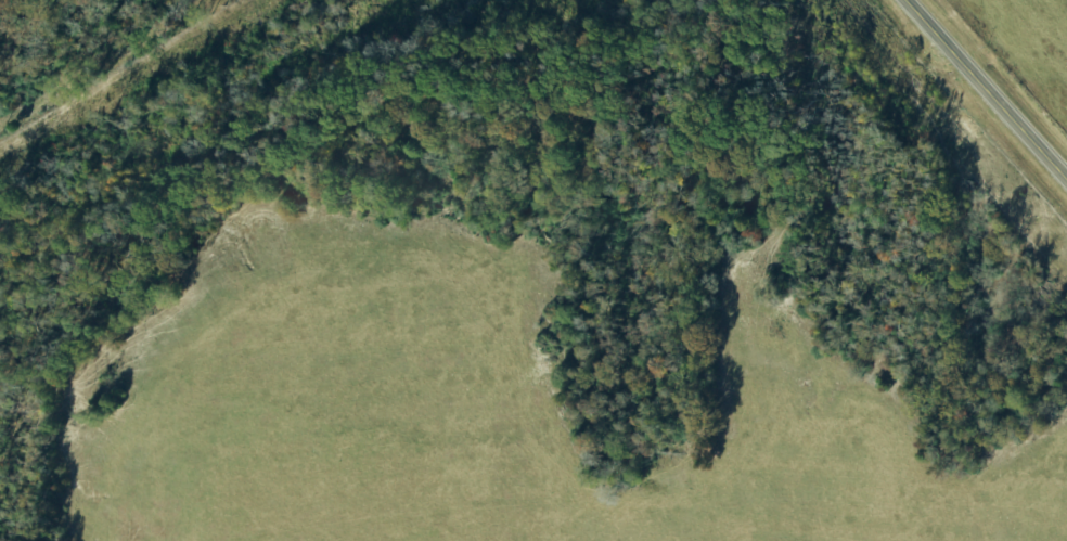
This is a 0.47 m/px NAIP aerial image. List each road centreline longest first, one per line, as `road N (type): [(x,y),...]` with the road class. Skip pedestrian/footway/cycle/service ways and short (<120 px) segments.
road 1 (secondary): [(907,0),(1066,180)]

